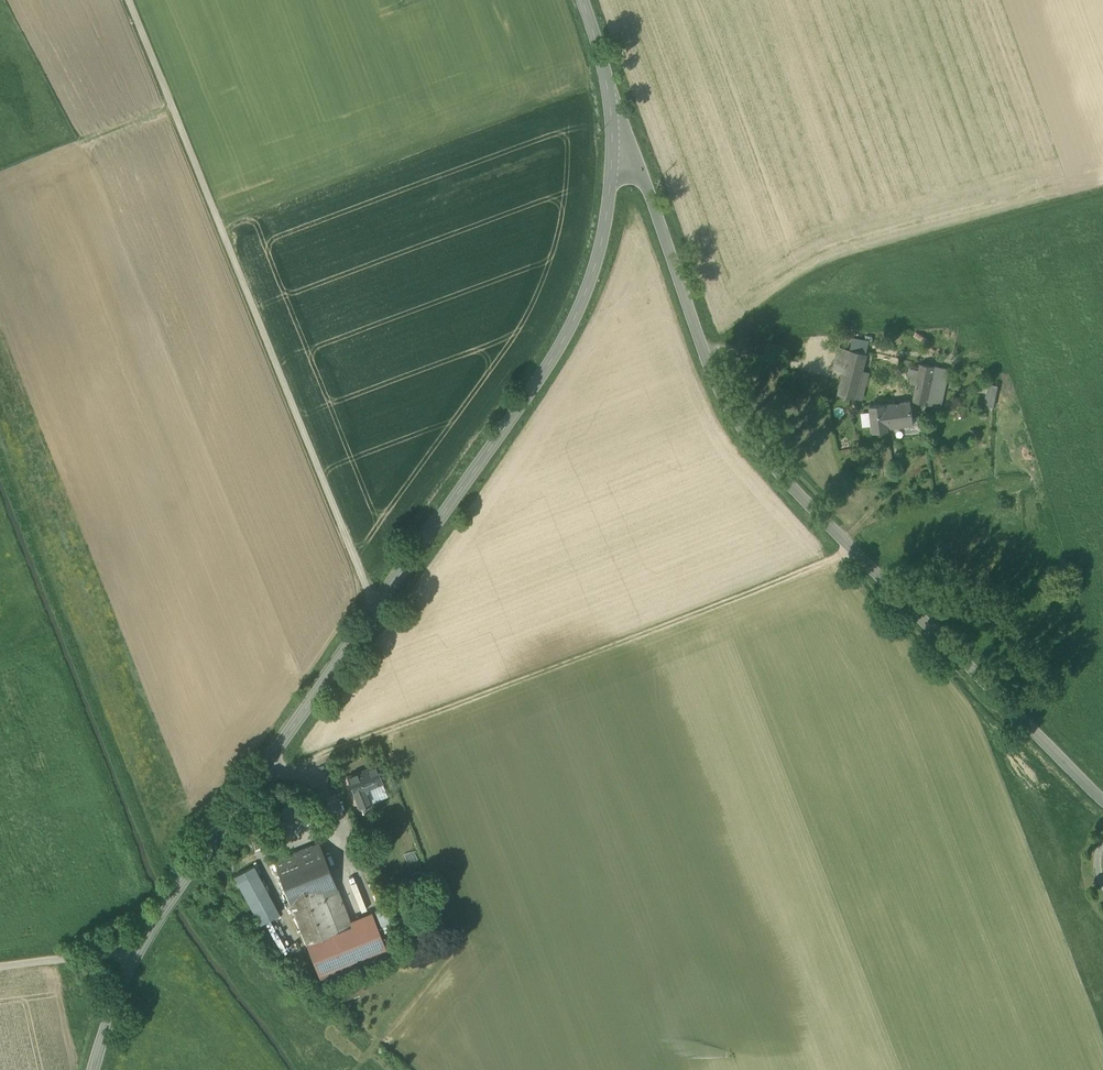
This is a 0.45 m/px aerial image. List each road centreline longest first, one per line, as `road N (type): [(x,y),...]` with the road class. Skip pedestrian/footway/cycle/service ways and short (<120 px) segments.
road 1 (secondary): [(613,148),(634,162),(727,409),(795,495),(1102,803)]
road 2 (residential): [(129,0),(374,611)]
road 3 (track): [(852,550),(287,773),(261,771)]
road 4 (secondary): [(374,611),(551,360),(586,291),(613,148)]
road 5 (secondary): [(136,951),(374,611)]
road 6 (secondary): [(613,148),(608,93),(582,0)]
road 7 (residential): [(0,968),(136,951)]
road 8 (secondary): [(94,1069),(136,951)]

